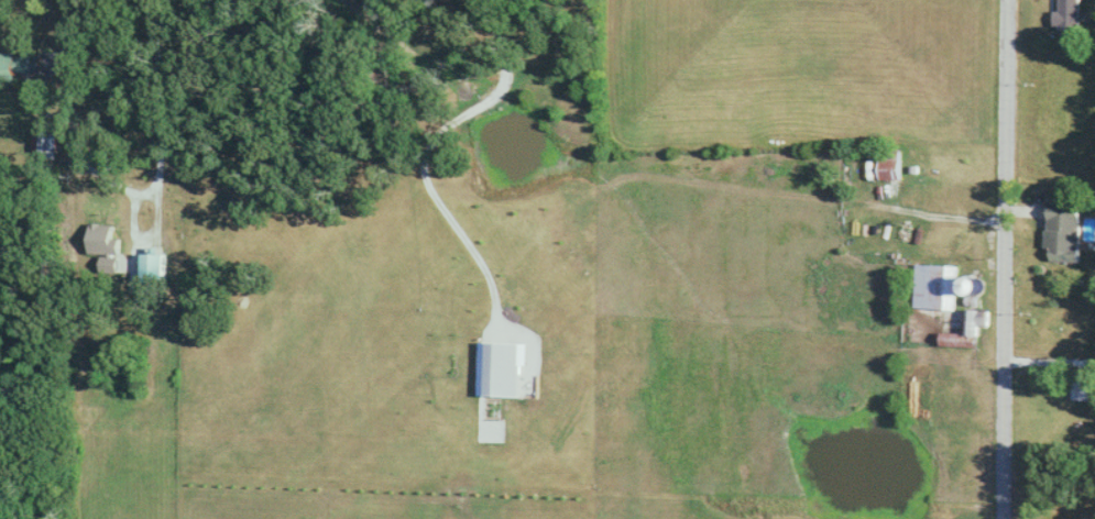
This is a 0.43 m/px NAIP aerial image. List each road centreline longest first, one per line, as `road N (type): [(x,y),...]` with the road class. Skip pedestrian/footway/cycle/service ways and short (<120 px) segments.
road 1 (residential): [(1001,518),(1007,0)]

